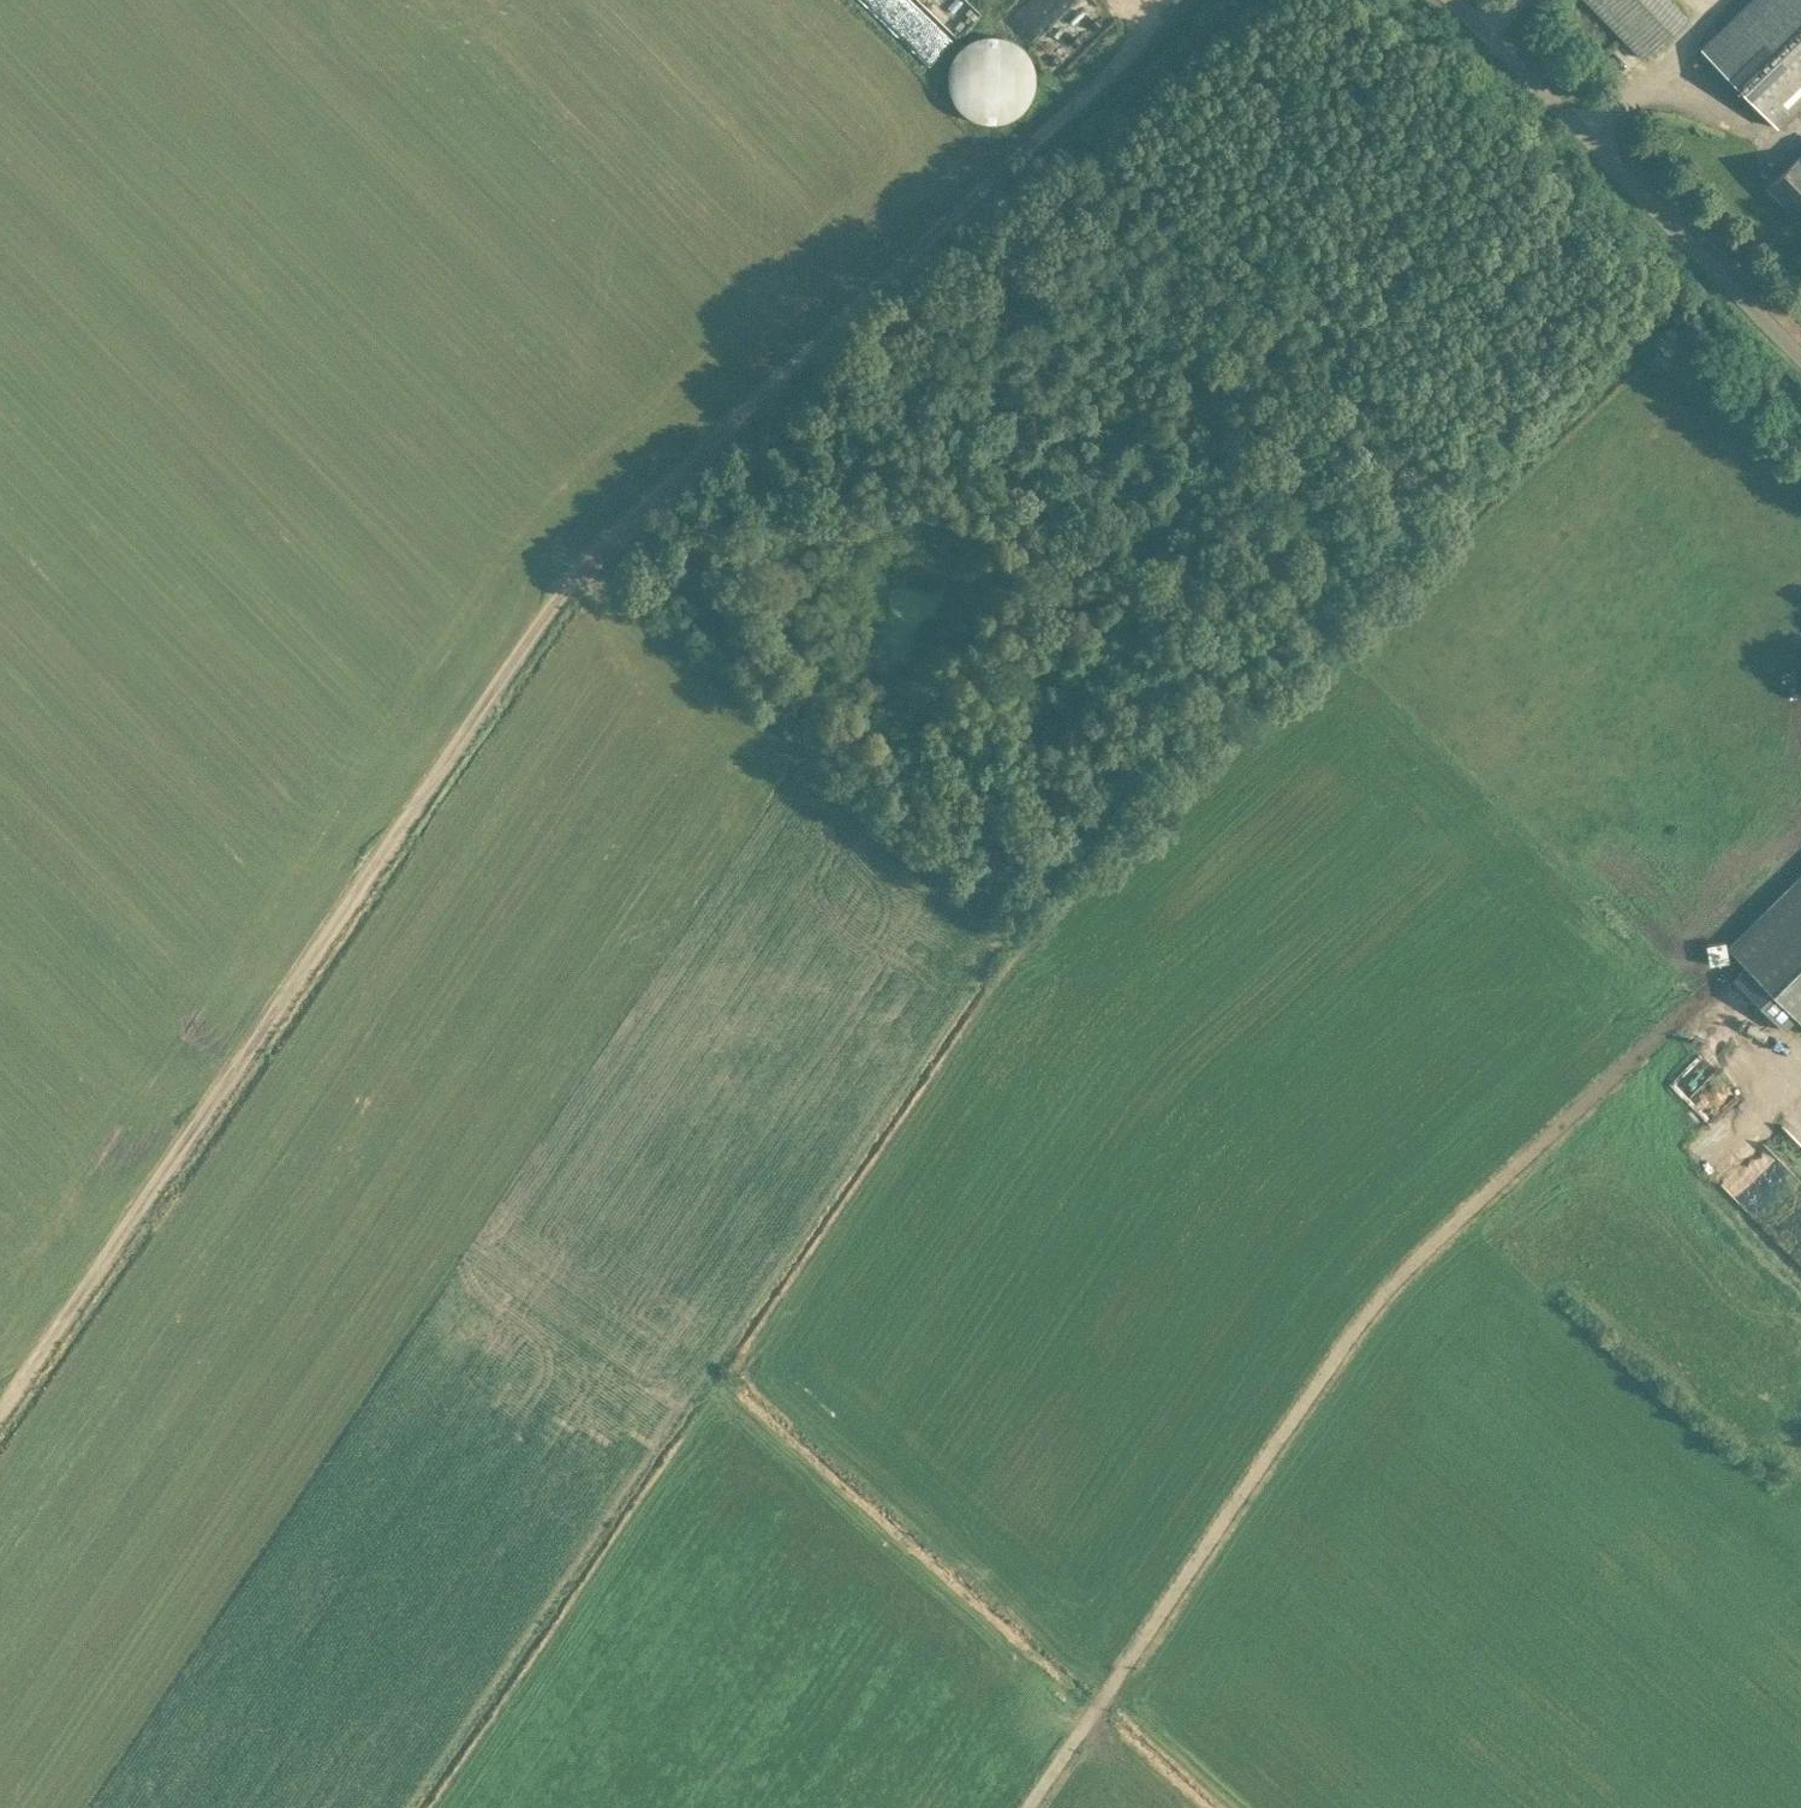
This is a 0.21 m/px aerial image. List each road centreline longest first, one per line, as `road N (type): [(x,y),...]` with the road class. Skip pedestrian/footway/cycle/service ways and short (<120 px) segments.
road 1 (unclassified): [(1800,357),(1454,0)]

